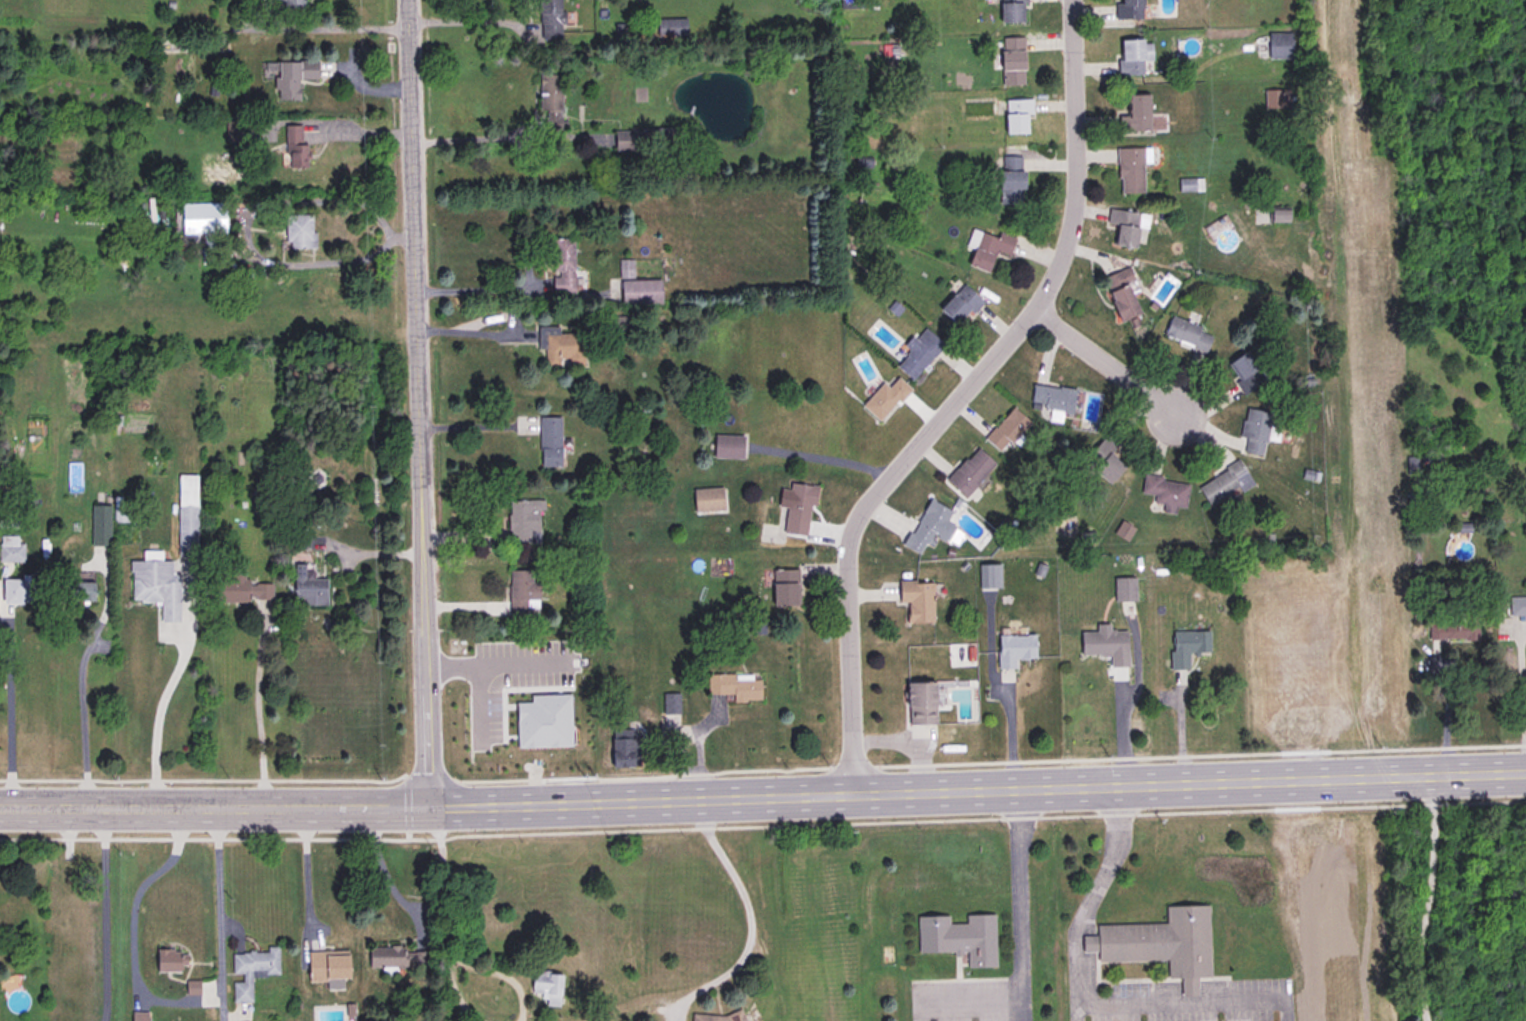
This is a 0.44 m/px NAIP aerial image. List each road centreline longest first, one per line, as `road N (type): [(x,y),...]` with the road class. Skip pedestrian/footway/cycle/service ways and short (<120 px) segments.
road 1 (secondary): [(1525,776),(0,807)]
road 2 (residential): [(857,795),(857,522),(1037,306),(1065,255),(1078,134),(1076,0)]
road 3 (residential): [(433,801),(414,0)]
road 4 (residential): [(1037,306),(1171,416)]

